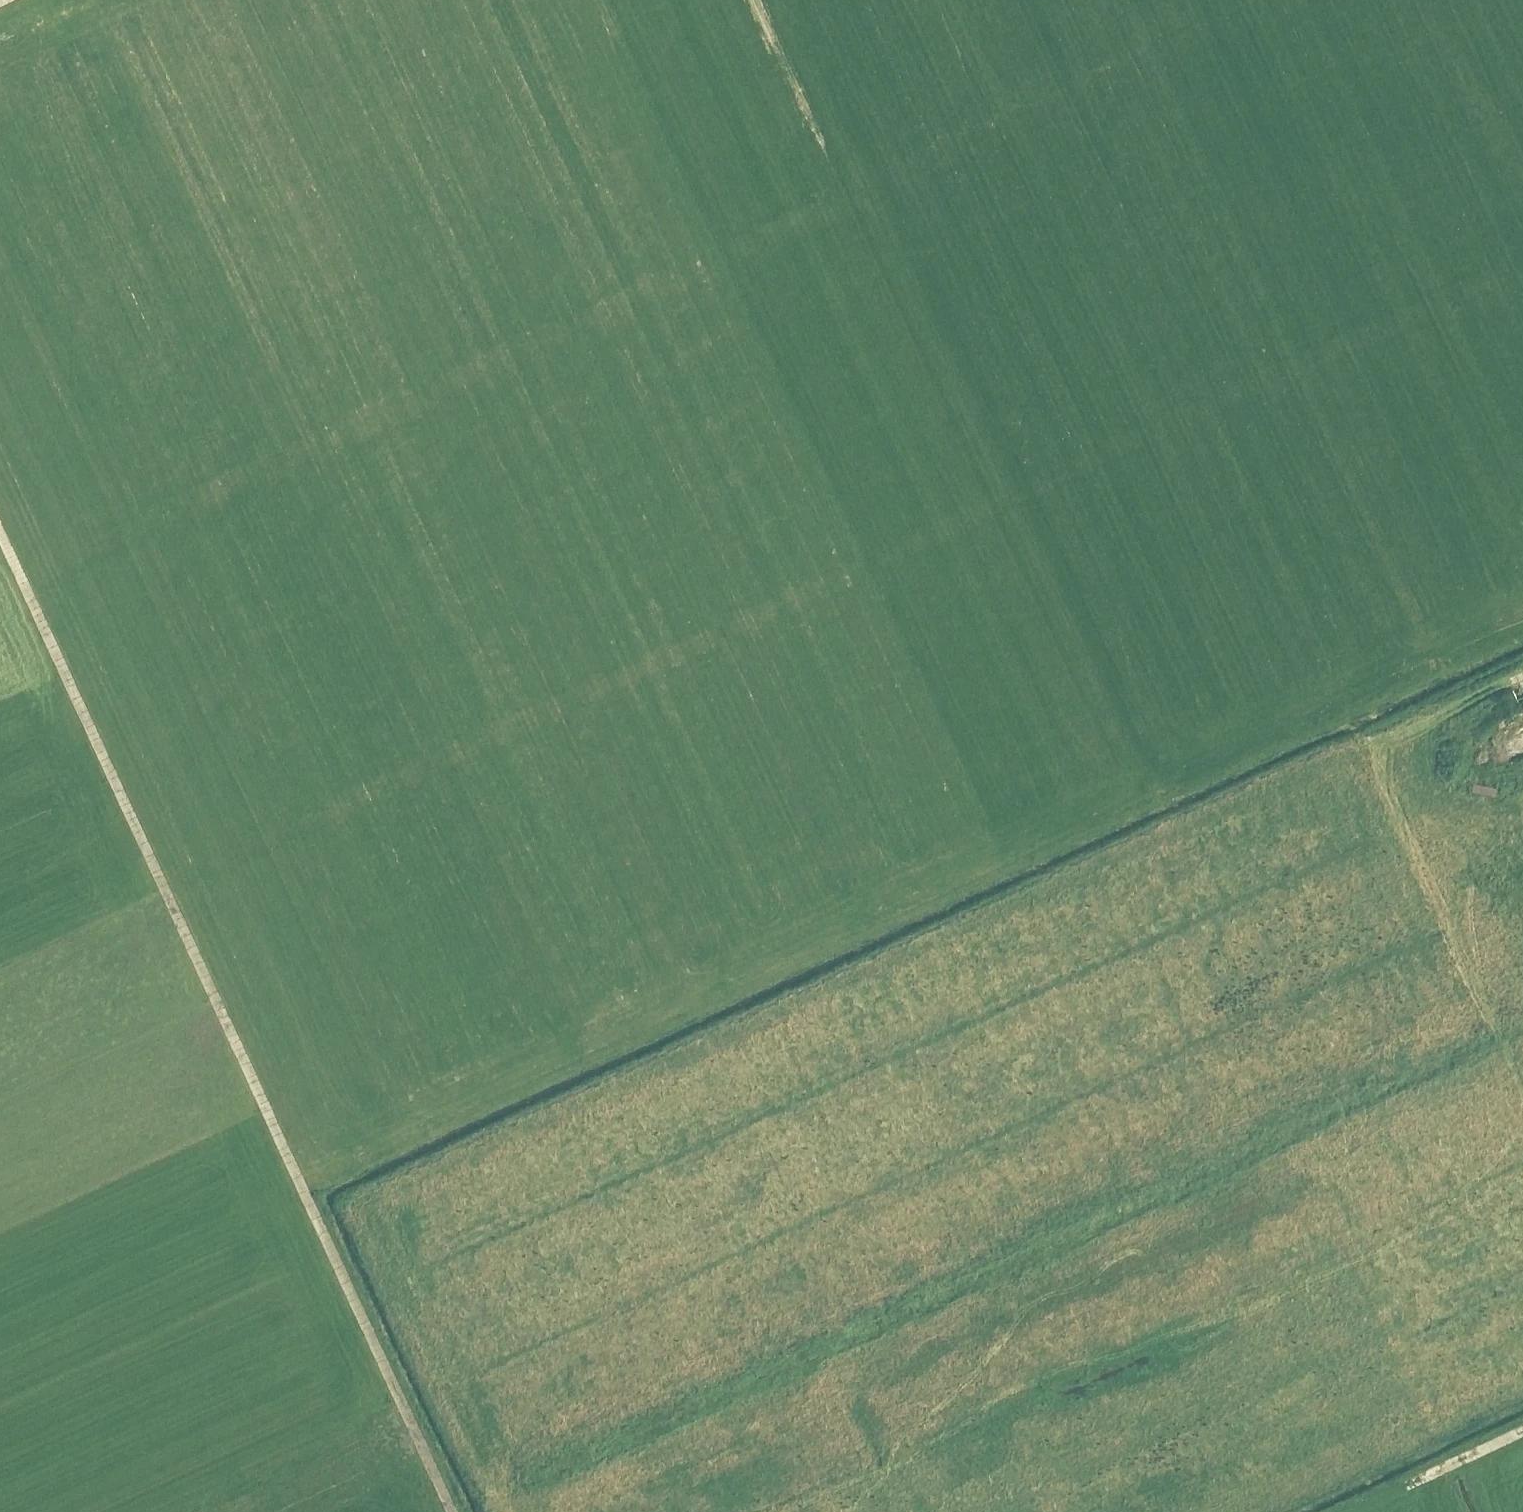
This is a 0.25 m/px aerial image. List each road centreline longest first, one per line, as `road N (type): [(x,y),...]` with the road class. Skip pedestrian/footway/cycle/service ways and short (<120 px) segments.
road 1 (track): [(1411,1482),(1522,1430)]

